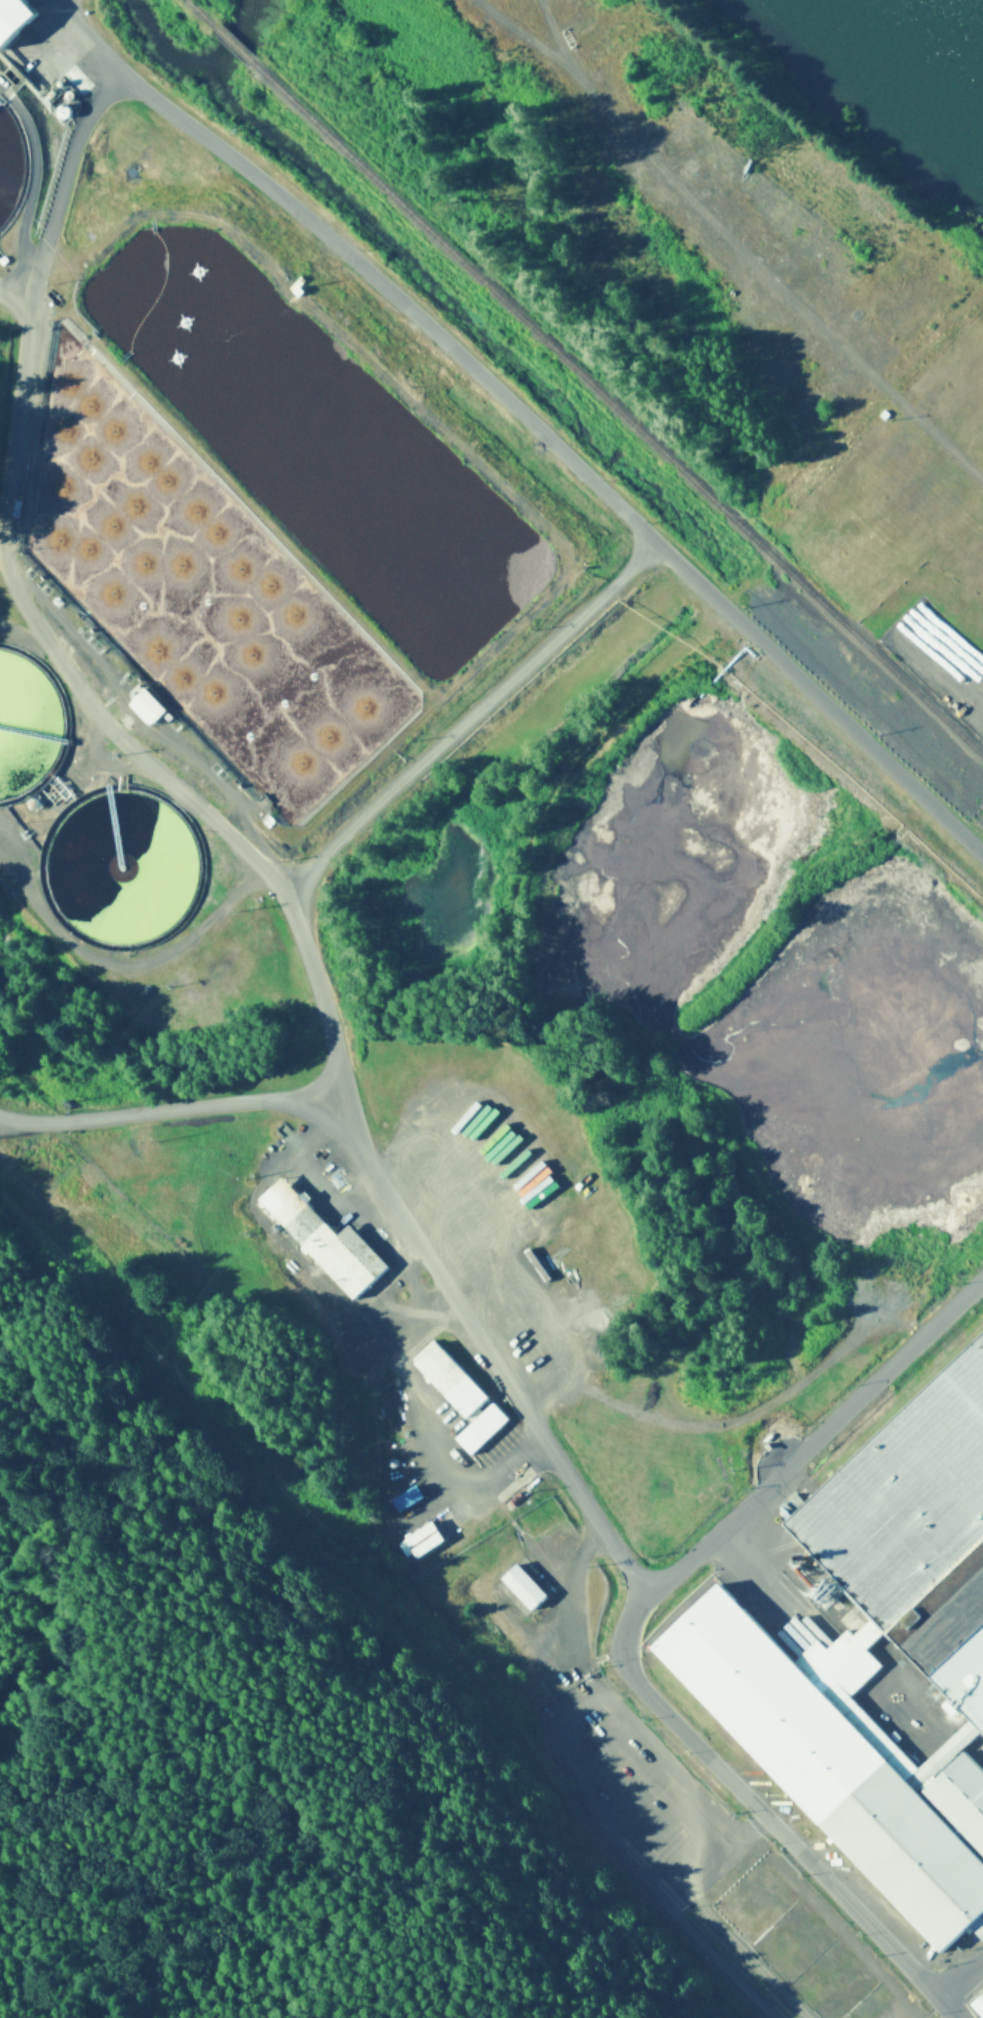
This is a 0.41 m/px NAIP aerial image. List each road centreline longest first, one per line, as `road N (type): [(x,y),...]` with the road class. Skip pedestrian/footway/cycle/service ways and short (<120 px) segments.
road 1 (residential): [(947,2017),(782,1844),(610,1643),(982,1280)]

